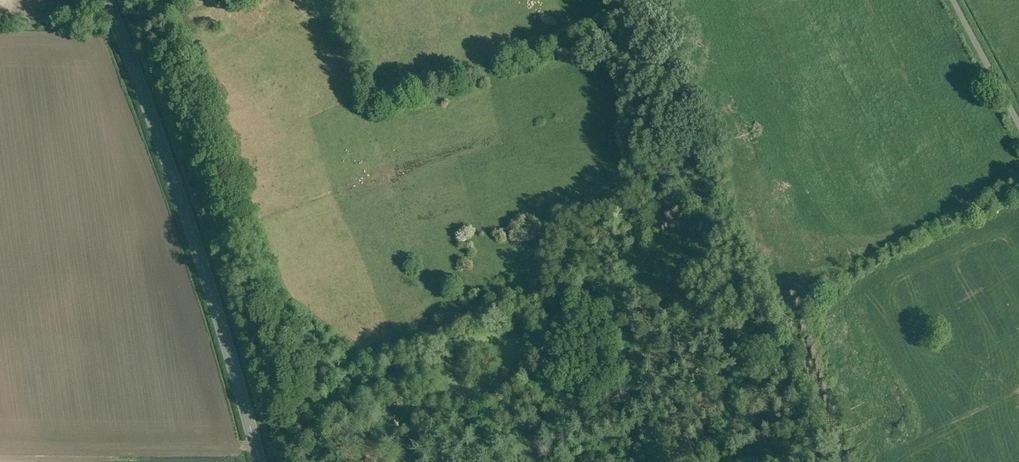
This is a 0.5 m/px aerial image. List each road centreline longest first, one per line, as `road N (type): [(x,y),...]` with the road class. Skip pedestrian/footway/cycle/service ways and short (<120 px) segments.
road 1 (tertiary): [(107,0),(196,250),(258,461)]
road 2 (unclassified): [(952,0),(1018,126)]

